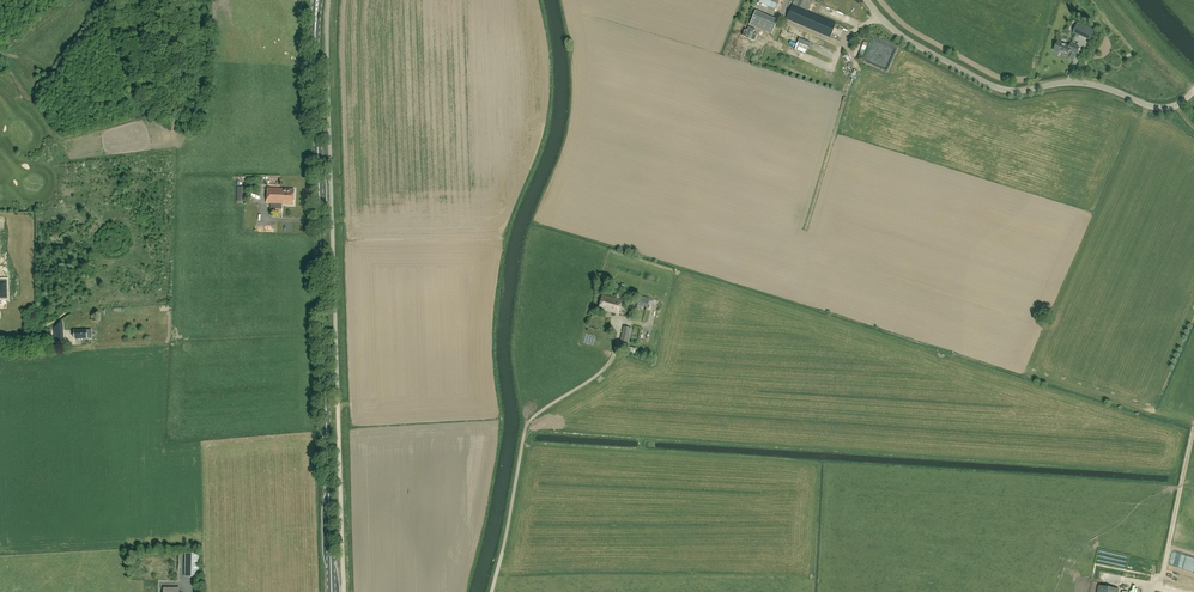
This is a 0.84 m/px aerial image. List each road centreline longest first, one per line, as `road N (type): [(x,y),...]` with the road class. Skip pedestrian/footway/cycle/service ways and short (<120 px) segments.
road 1 (primary): [(330,591),(318,0)]
road 2 (unclassified): [(331,221),(343,591)]
road 3 (unclassified): [(867,0),(903,37),(999,89),(1083,83),(1160,108),(1193,90)]

